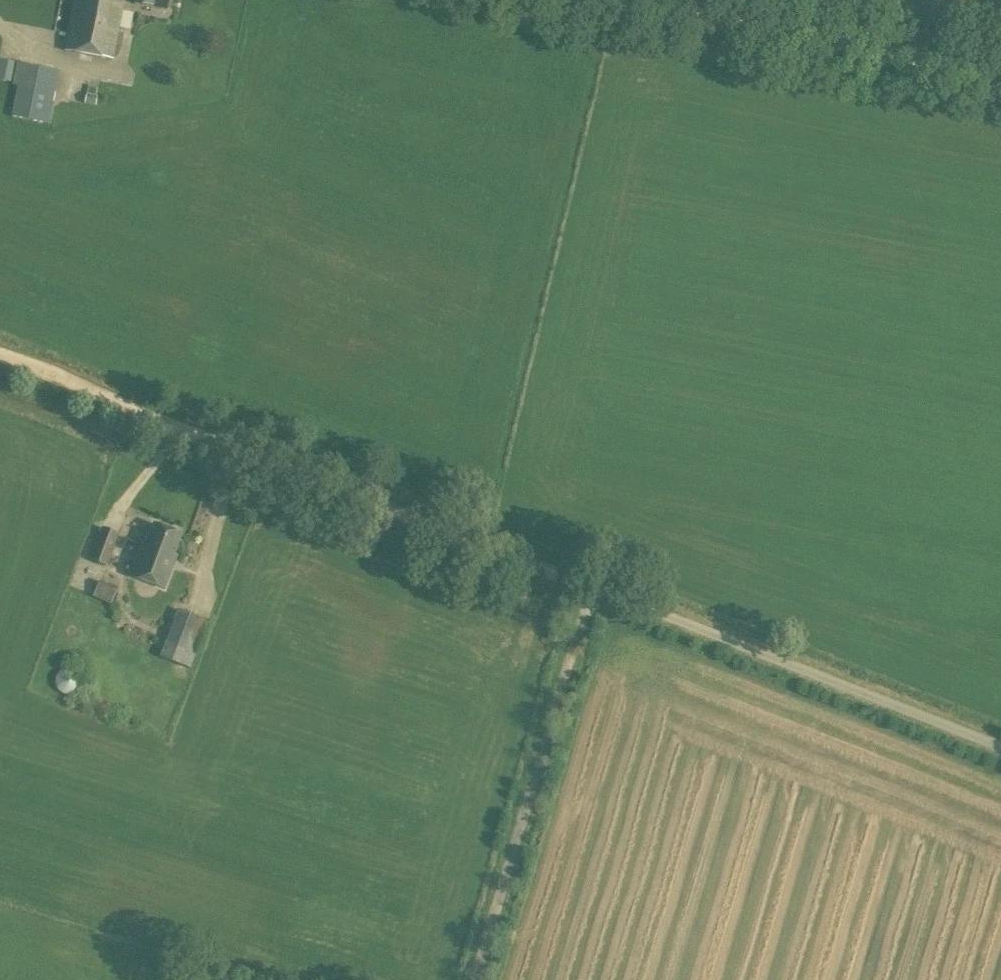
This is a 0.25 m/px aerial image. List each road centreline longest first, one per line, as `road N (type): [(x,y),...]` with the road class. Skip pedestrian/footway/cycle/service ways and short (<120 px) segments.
road 1 (track): [(1000,746),(0,356)]
road 2 (track): [(593,589),(478,979)]
road 3 (track): [(1000,74),(623,0)]

